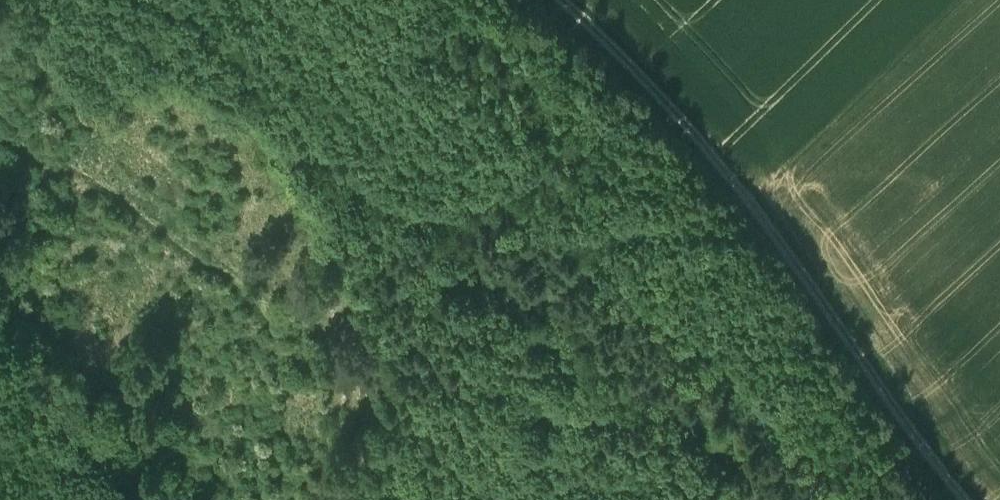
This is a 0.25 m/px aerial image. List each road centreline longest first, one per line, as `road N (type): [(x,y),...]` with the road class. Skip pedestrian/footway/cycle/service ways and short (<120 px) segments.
road 1 (track): [(968,499),(721,164),(565,0)]

